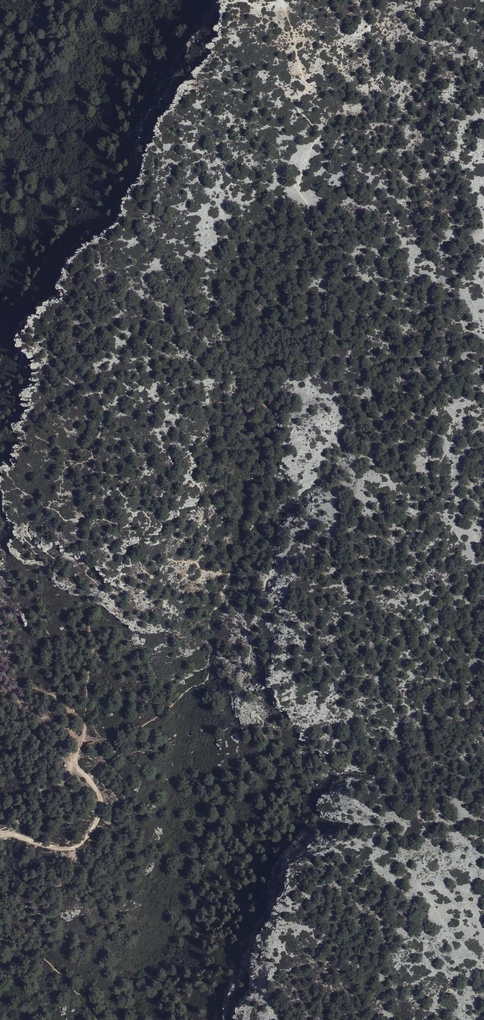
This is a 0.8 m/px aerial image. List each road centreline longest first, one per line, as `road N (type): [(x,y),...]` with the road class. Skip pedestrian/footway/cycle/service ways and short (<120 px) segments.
road 1 (track): [(90,781),(101,810),(87,841),(60,849),(0,833)]
road 2 (track): [(90,781),(50,721),(0,685)]

